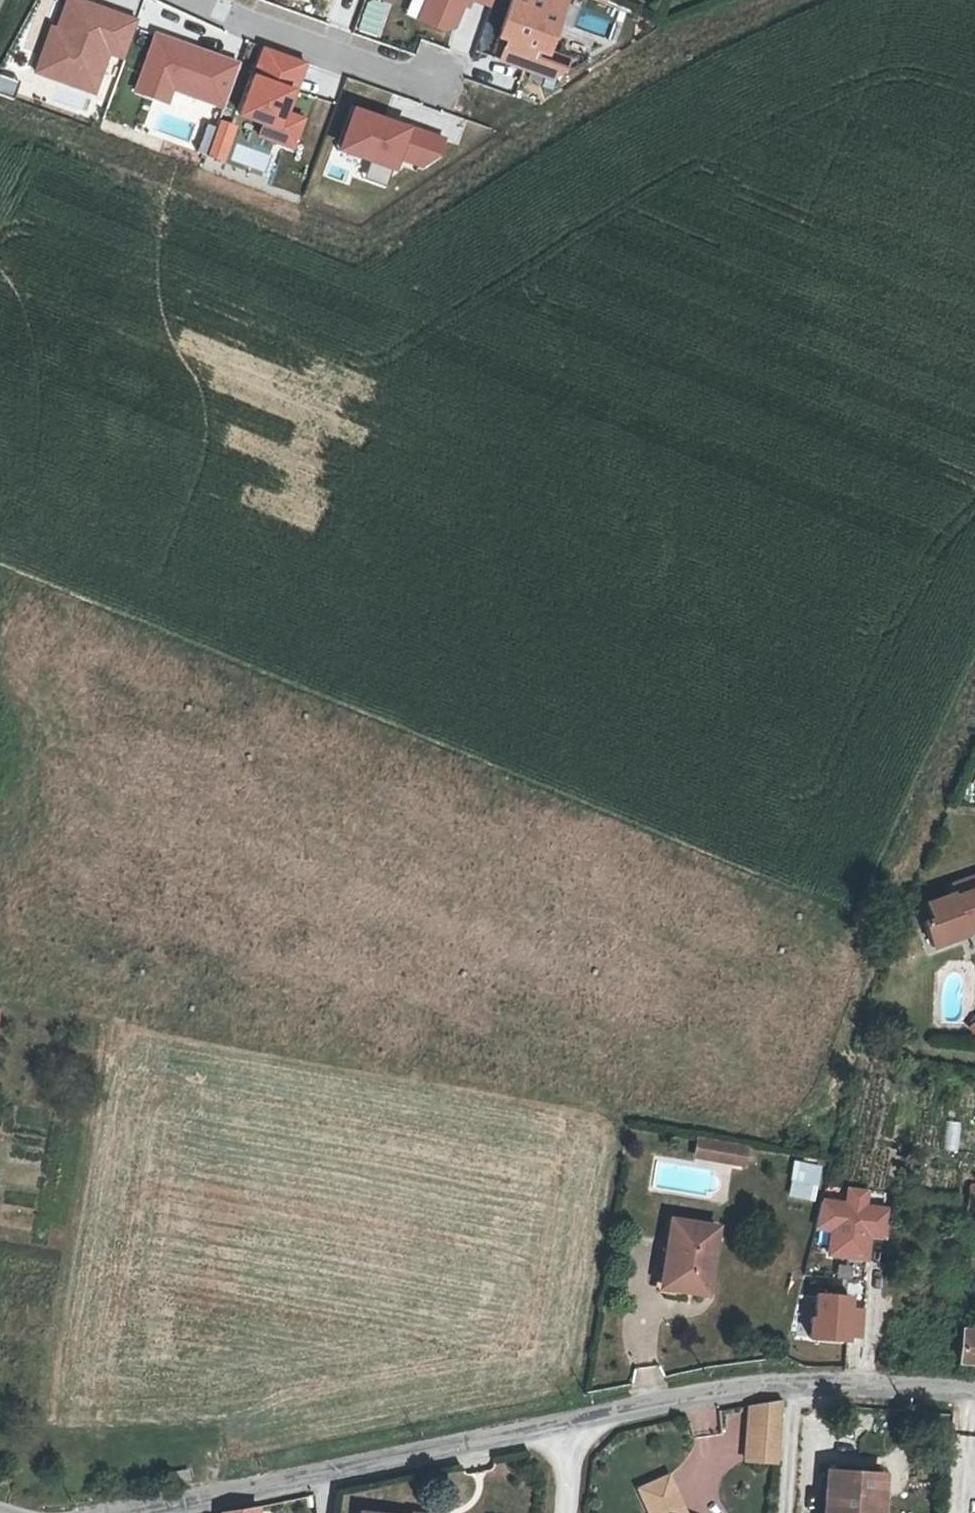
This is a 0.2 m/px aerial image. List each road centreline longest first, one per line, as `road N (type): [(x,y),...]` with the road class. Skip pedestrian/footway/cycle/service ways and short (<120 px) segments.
road 1 (residential): [(504,1432),(758,1376),(974,1388)]
road 2 (residential): [(134,1512),(504,1432)]

